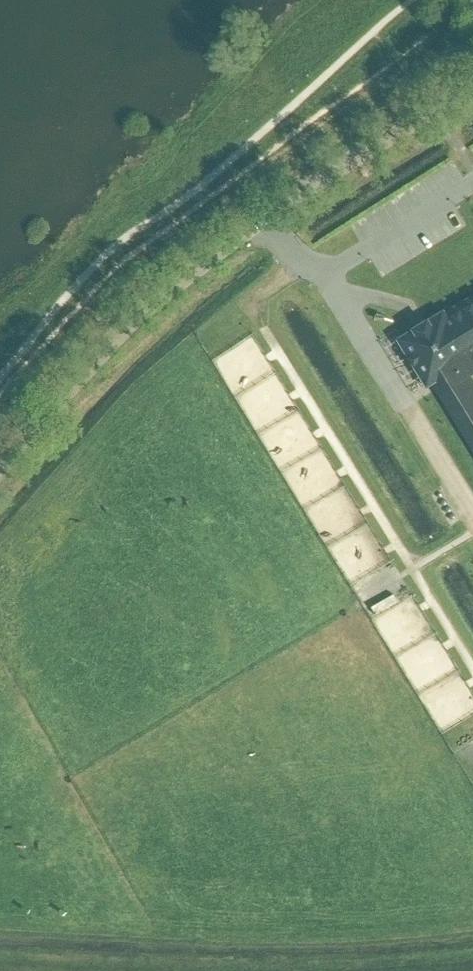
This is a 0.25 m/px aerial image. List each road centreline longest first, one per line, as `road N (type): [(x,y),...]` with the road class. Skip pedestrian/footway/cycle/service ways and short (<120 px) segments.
road 1 (unclassified): [(472,87),(302,191),(183,279),(134,320),(0,467)]

